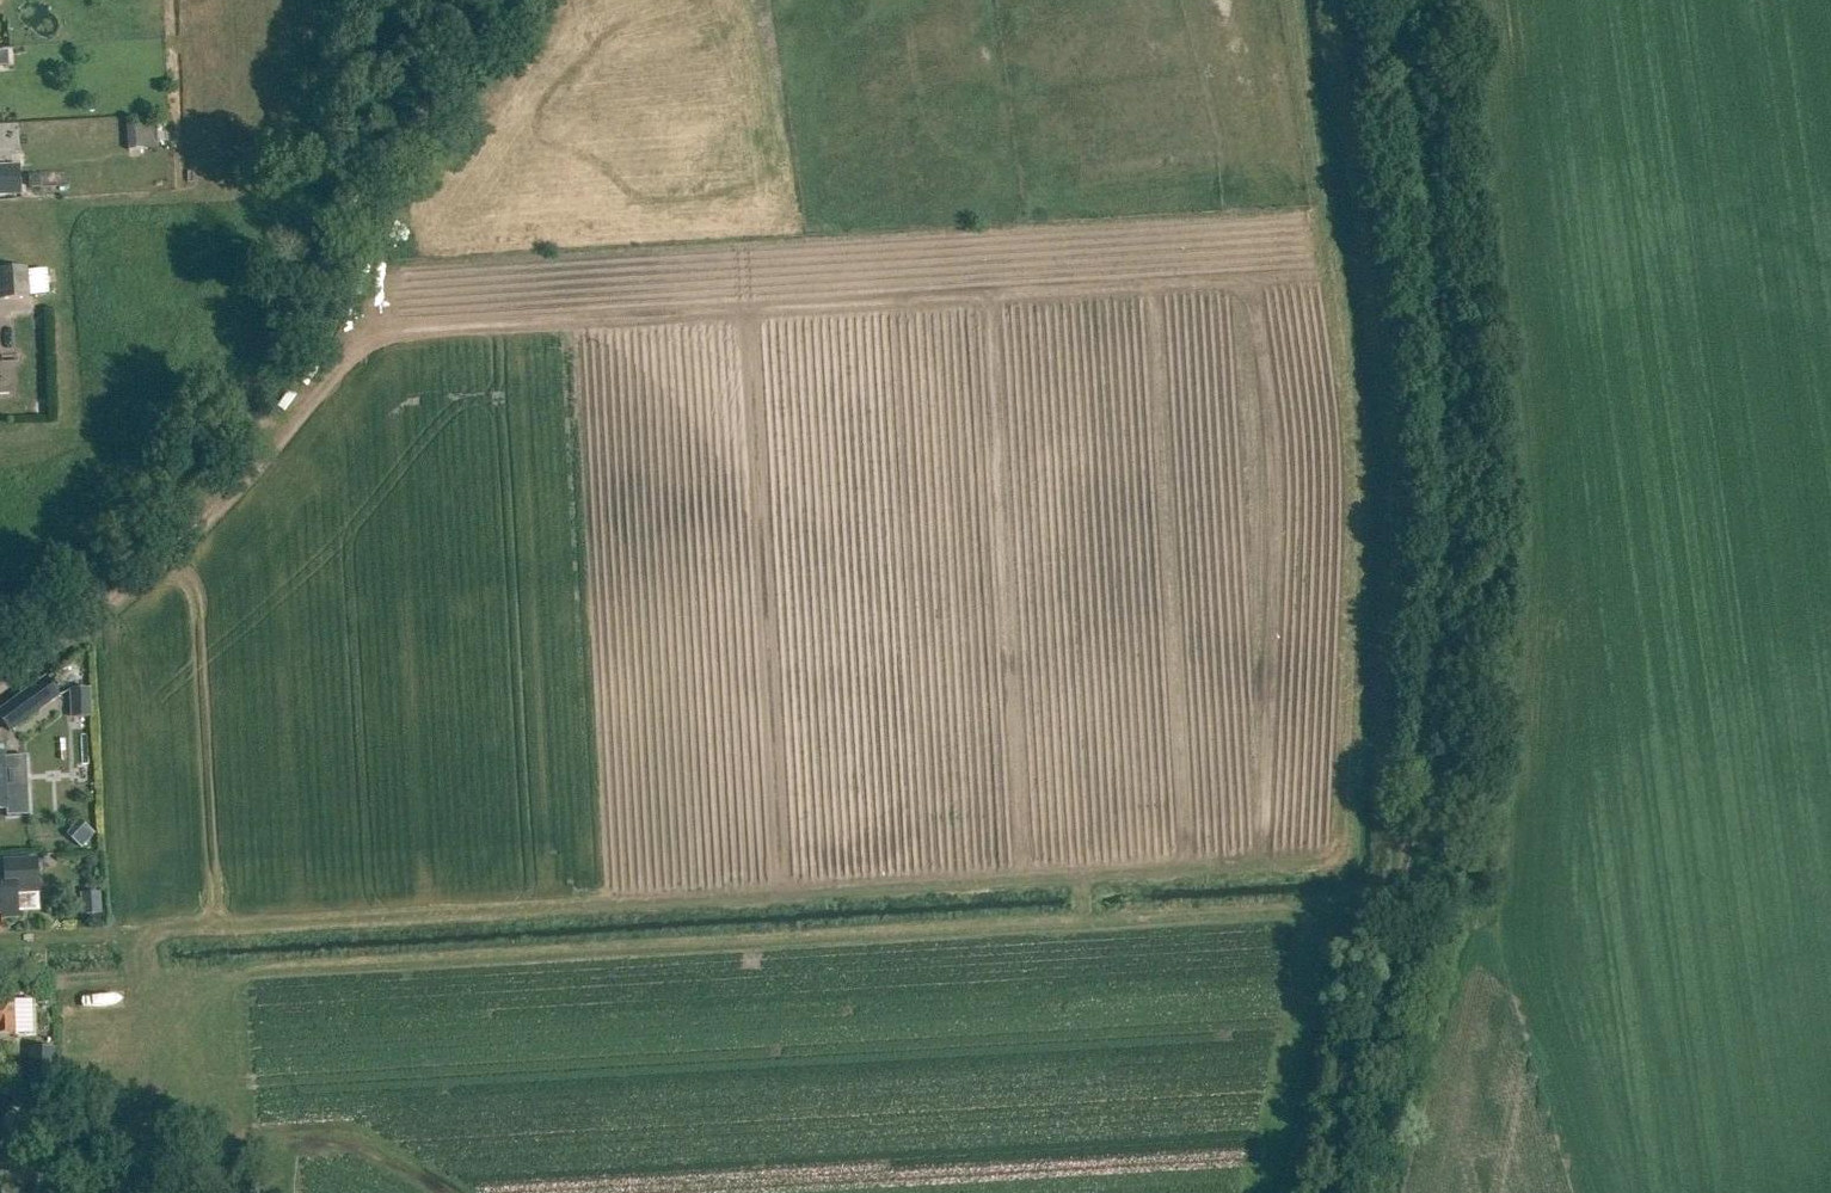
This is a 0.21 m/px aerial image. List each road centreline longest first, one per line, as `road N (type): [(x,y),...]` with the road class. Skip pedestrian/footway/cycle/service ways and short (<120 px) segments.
road 1 (unclassified): [(0,643),(98,572),(257,380),(316,270),(500,0)]

